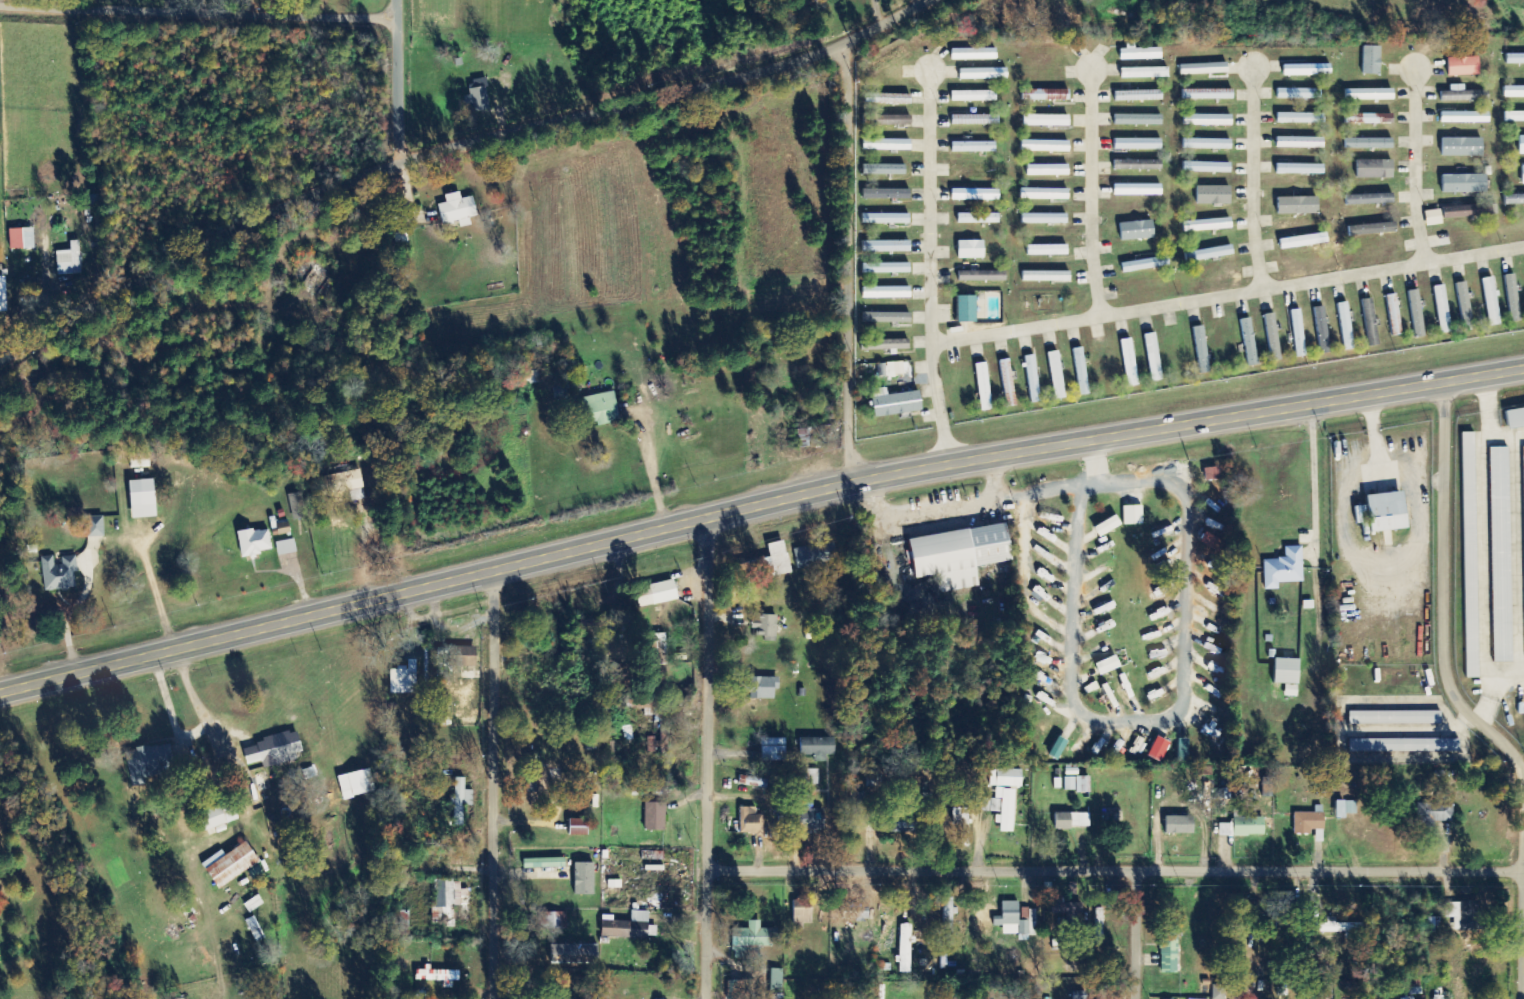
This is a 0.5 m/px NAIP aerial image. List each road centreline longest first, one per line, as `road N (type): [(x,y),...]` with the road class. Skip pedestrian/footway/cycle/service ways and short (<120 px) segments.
road 1 (primary): [(0,691),(856,480),(1523,366)]
road 2 (tertiary): [(0,364),(327,191),(493,134),(795,65),(924,0)]
road 3 (residential): [(707,871),(1523,870)]
road 4 (residential): [(932,343),(1523,244)]
road 5 (residential): [(703,516),(705,998)]
road 6 (residential): [(844,43),(856,480)]
road 7 (residential): [(1445,379),(1446,676),(1459,700),(1516,754),(1523,783)]
road 8 (residential): [(488,571),(494,998)]
road 9 (residential): [(0,9),(408,21)]
road 10 (residential): [(950,463),(932,343),(929,69)]
road 11 (residential): [(1102,315),(1092,241),(1092,67)]
road 12 (residential): [(1264,288),(1253,209),(1255,66)]
road 13 (residential): [(1426,259),(1415,186),(1415,67)]
road 14 (residential): [(1523,830),(1523,998)]
road 15 (residential): [(408,0),(410,160)]
road 16 (residential): [(1137,869),(1135,998)]

